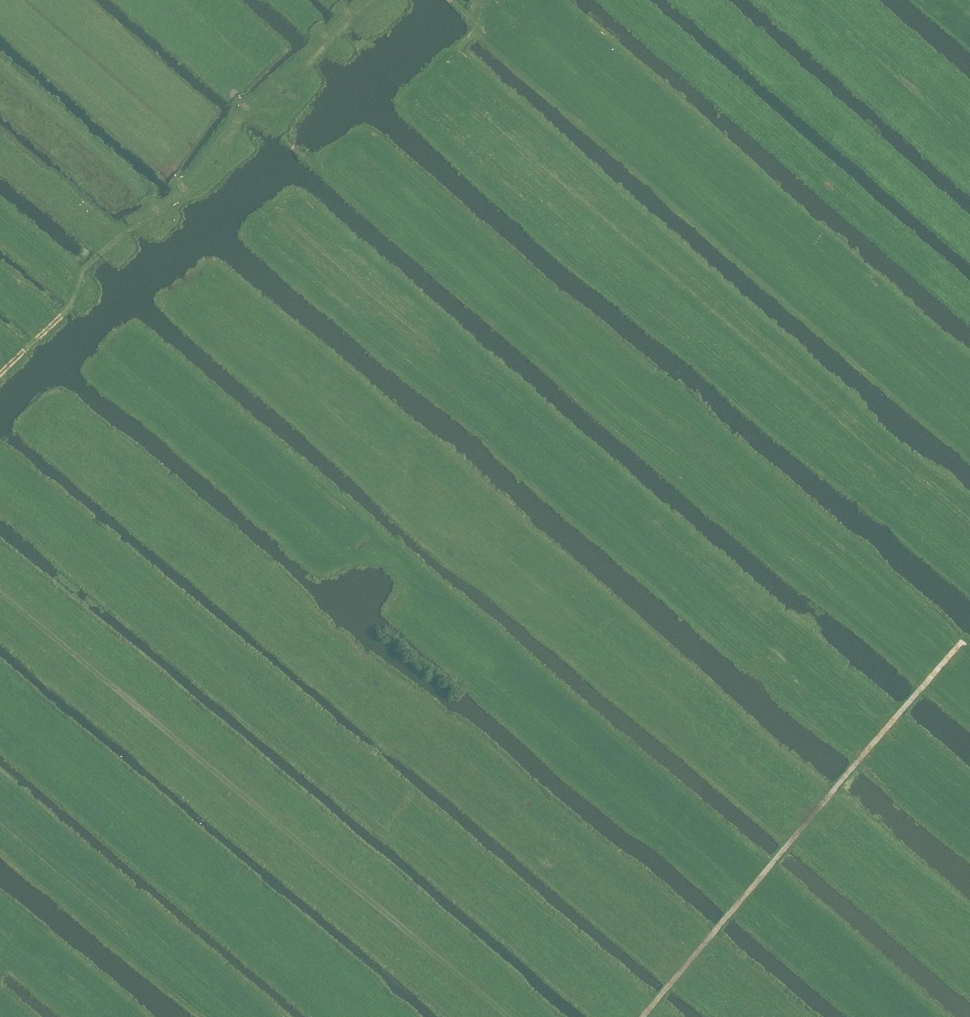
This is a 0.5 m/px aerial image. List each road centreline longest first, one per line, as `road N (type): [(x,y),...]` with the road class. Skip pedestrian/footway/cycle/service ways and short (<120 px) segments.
road 1 (track): [(0,593),(499,1016)]
road 2 (track): [(374,0),(287,92),(248,116),(227,161),(113,234),(83,271),(68,309),(0,373)]
road 3 (track): [(643,1016),(960,644)]

